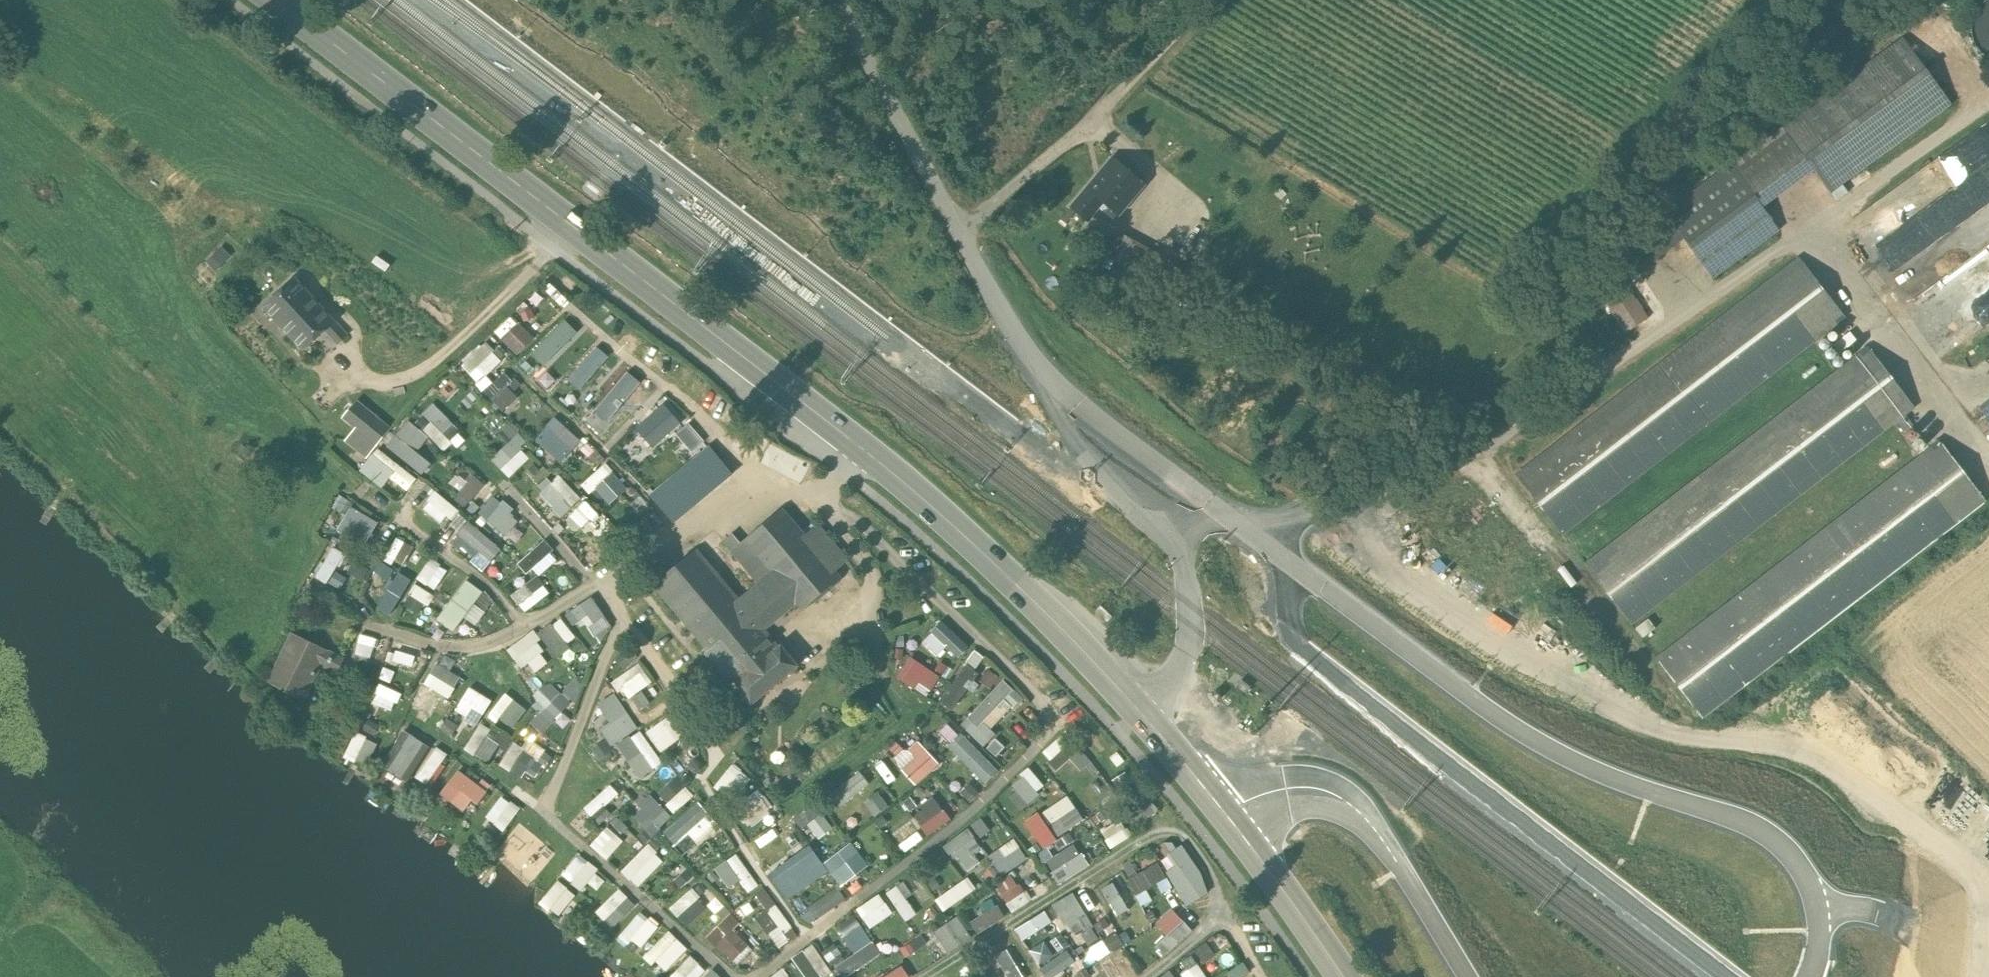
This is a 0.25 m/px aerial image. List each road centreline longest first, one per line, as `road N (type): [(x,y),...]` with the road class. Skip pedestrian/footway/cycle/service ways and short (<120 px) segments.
road 1 (secondary): [(1224,813),(1060,625),(928,503),(277,0)]
road 2 (residential): [(1988,103),(1484,445),(1298,514),(1262,540)]
road 3 (residential): [(837,0),(1014,333),(1087,409),(1262,540)]
road 4 (residential): [(1262,540),(1559,752),(1751,822),(1783,843),(1819,905)]
road 5 (residential): [(1224,813),(1279,789),(1343,798),(1371,821),(1469,976)]
road 6 (track): [(949,213),(1011,181),(1083,126),(1206,0)]
road 7 (secondary): [(1344,976),(1224,813)]

